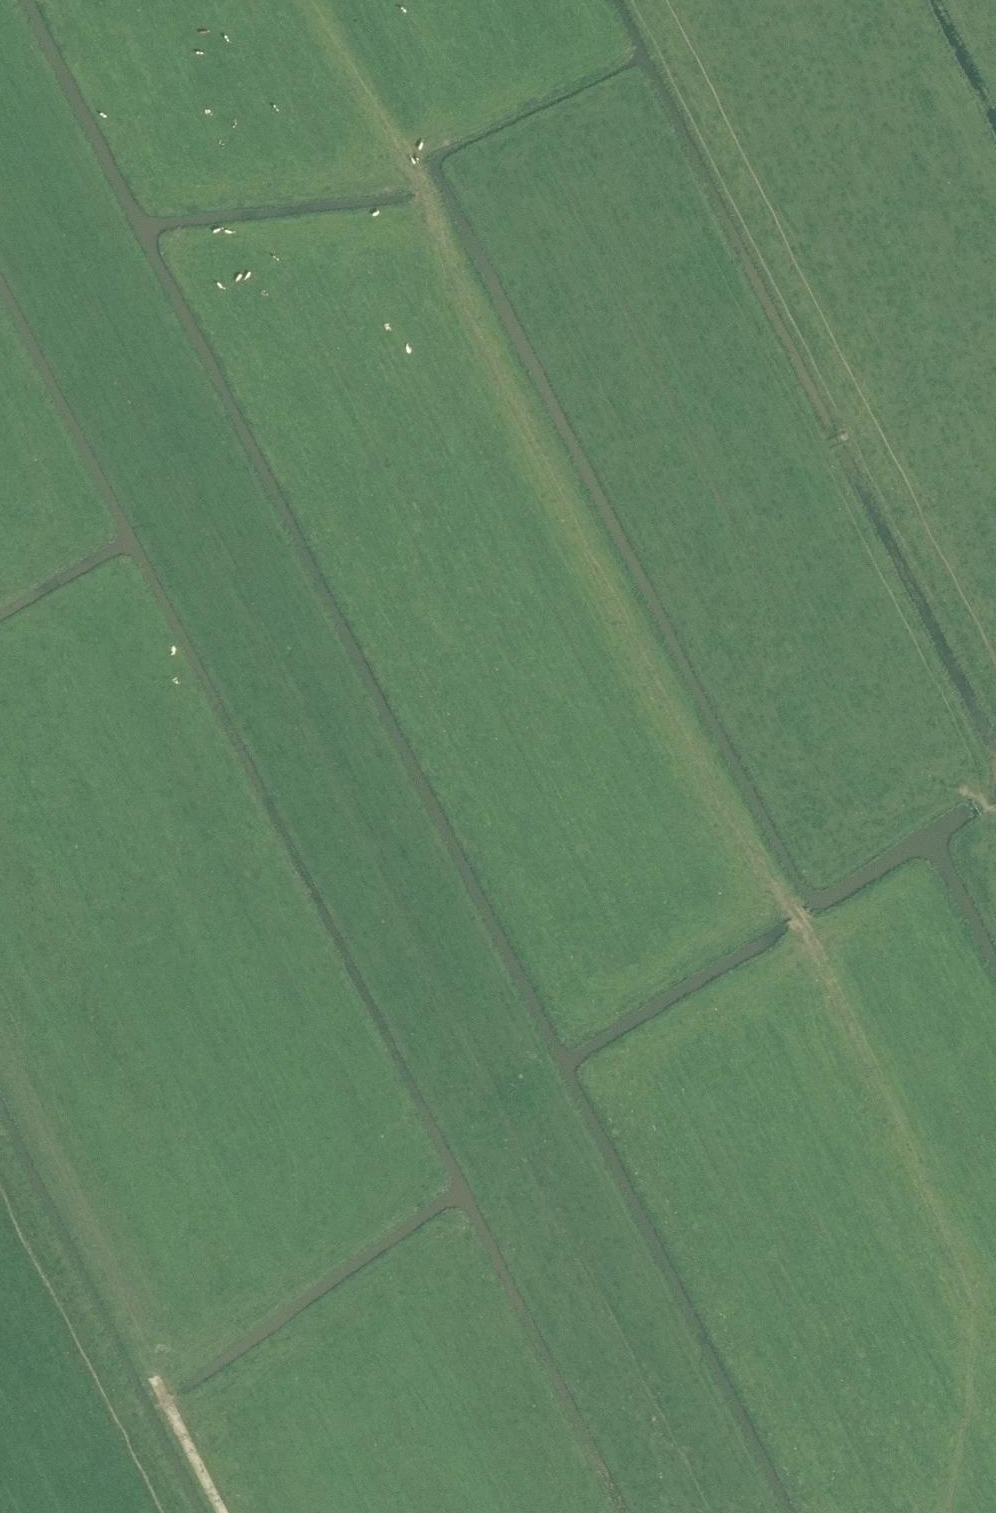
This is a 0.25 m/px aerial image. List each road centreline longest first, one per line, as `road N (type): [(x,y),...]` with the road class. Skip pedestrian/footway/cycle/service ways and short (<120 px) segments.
road 1 (track): [(224,1512),(157,1382)]

